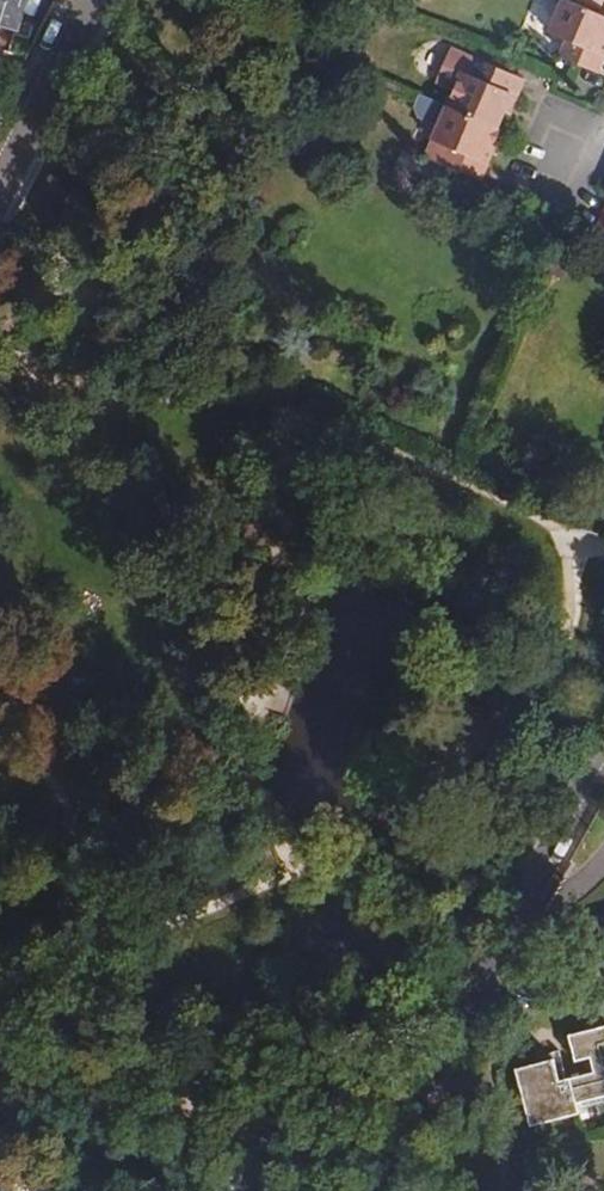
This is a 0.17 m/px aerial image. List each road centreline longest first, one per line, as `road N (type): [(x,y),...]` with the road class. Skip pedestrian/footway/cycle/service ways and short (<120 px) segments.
road 1 (residential): [(603,754),(369,1190)]
road 2 (tertiary): [(93,0),(0,185)]

